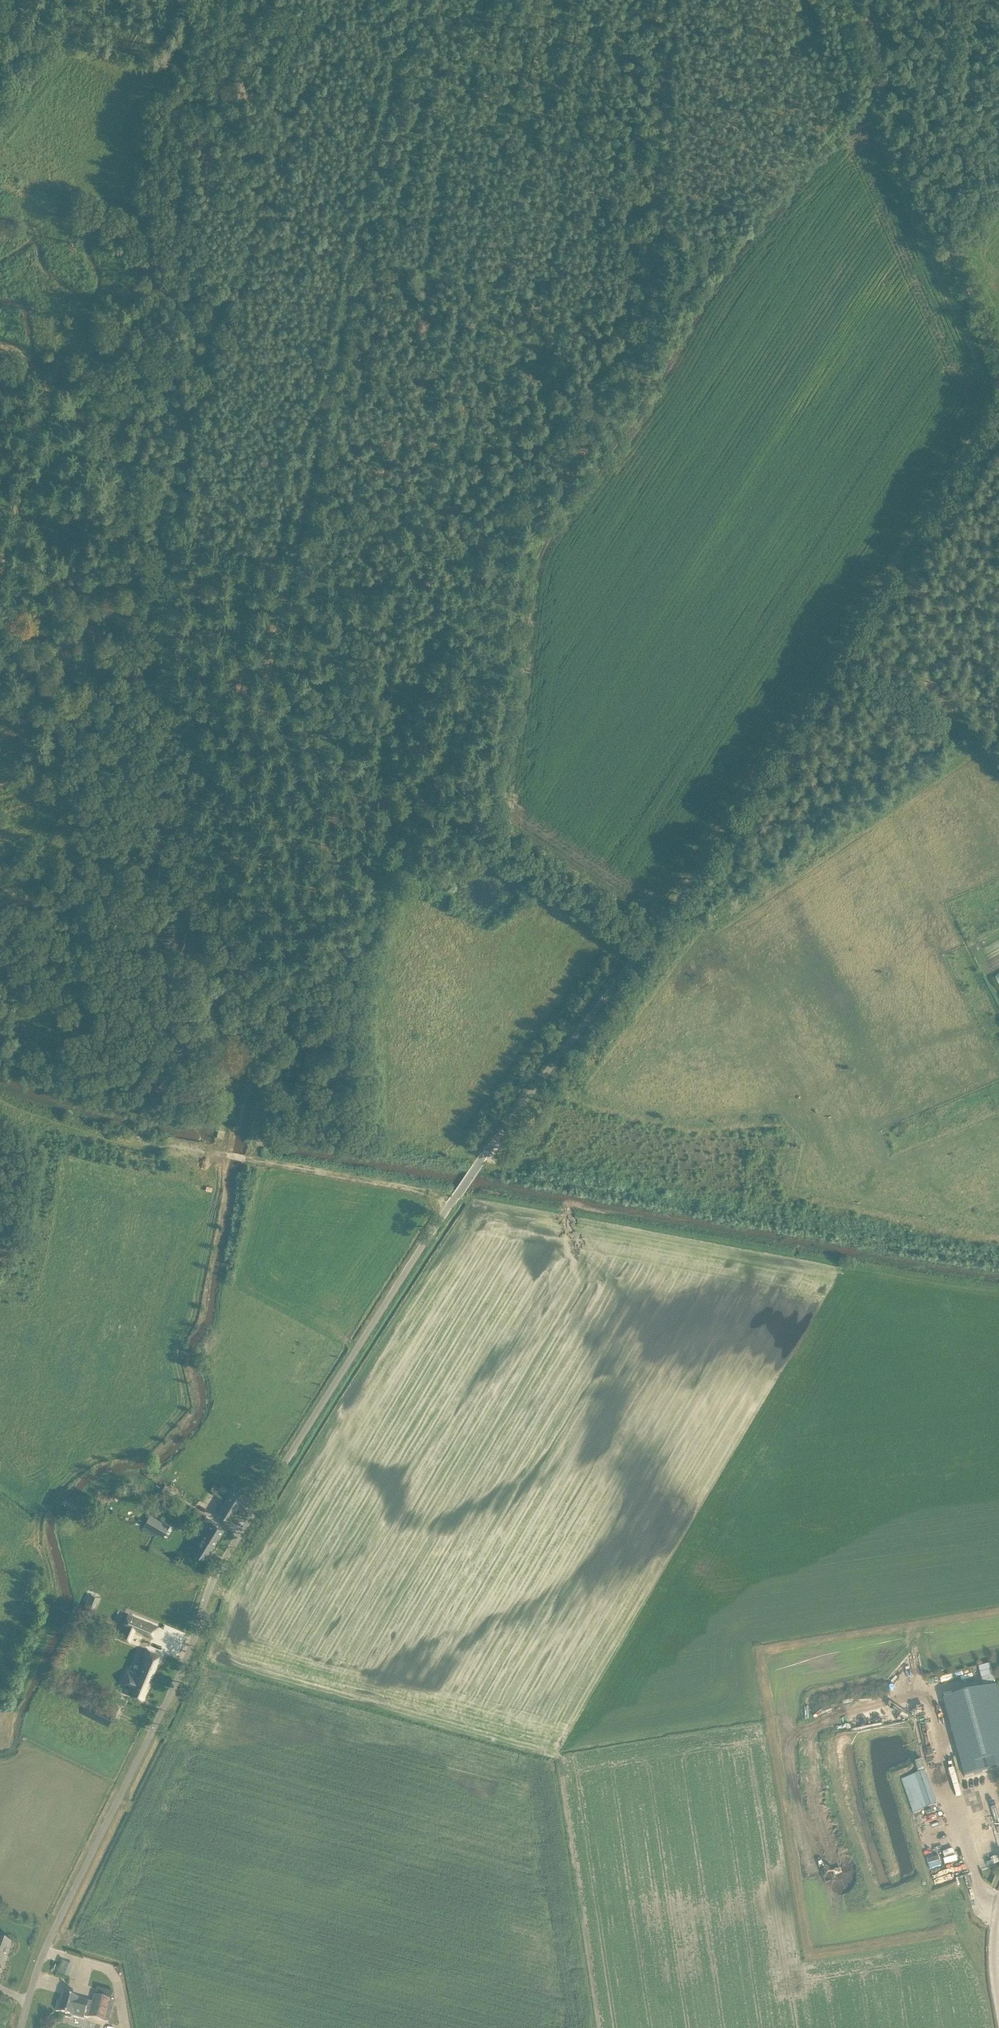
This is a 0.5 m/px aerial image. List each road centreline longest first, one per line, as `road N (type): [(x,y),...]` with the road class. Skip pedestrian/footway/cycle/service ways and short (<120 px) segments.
road 1 (unclassified): [(20,2027),(39,1954),(219,1572),(482,1159),(663,921),(998,395)]
road 2 (track): [(408,0),(353,255),(630,325),(462,581),(466,699),(429,787),(650,938)]
road 3 (unclassified): [(998,351),(840,0)]
road 4 (track): [(634,0),(630,325)]
road 5 (track): [(9,0),(72,42),(152,70),(208,0)]
road 6 (track): [(453,1202),(223,1158)]
road 7 (track): [(223,1158),(102,1138)]

